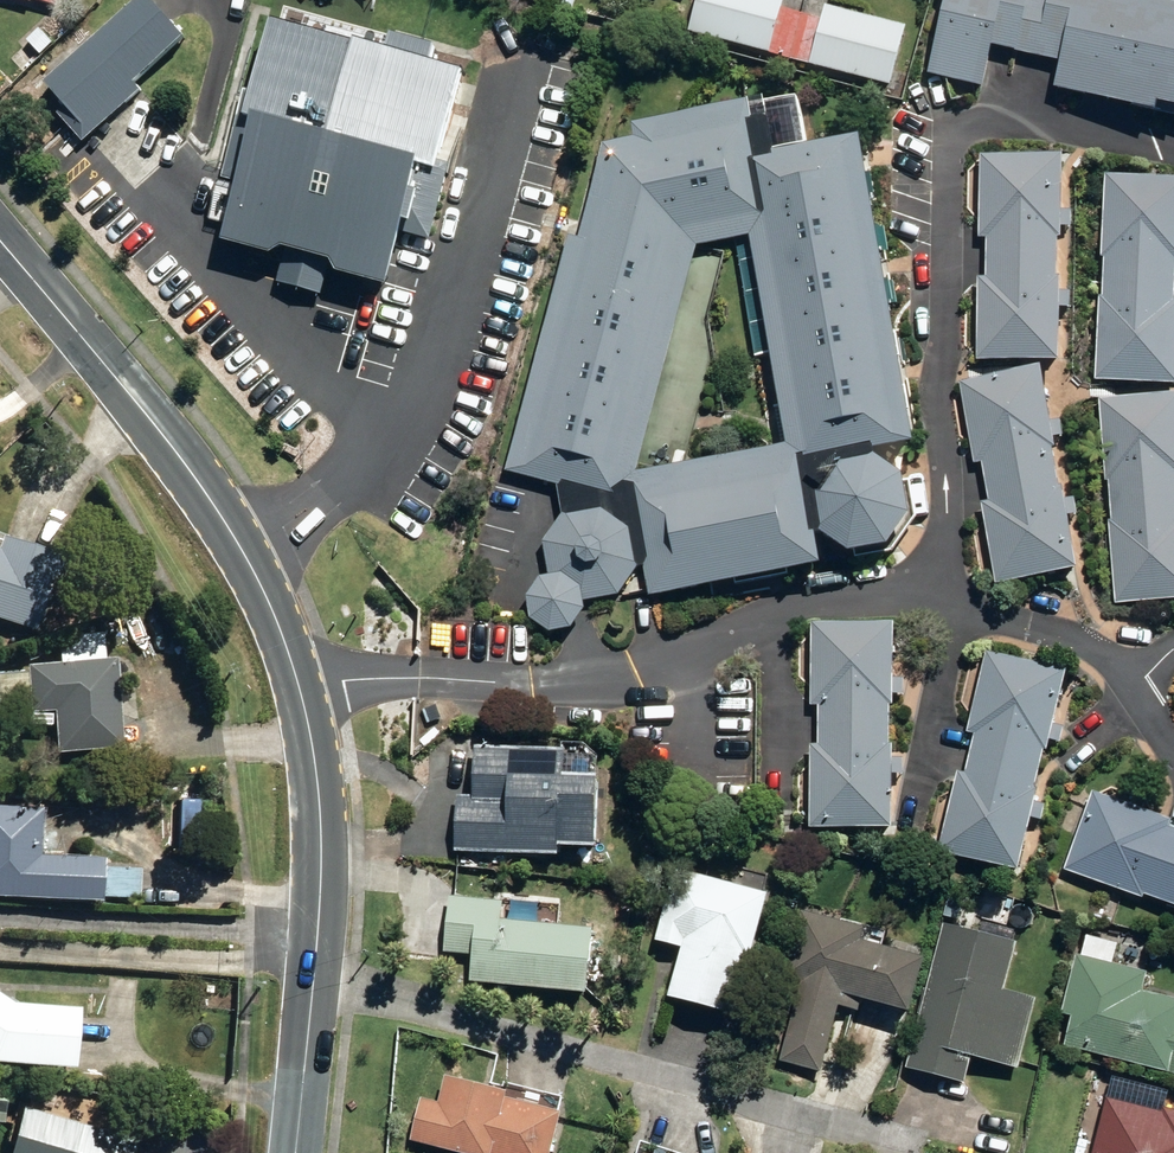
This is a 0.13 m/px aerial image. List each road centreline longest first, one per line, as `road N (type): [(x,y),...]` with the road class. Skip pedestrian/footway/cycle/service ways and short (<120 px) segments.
road 1 (residential): [(1173,159),(998,120),(960,126),(945,157),(935,394),(959,615)]
road 2 (residential): [(306,693),(556,675),(661,657),(733,623),(831,600),(959,615)]
road 3 (secondary): [(306,693),(217,507),(0,247)]
road 4 (secondary): [(293,1152),(321,901),(306,693)]
road 5 (residential): [(959,615),(1024,620),(1085,643),(1139,676)]

